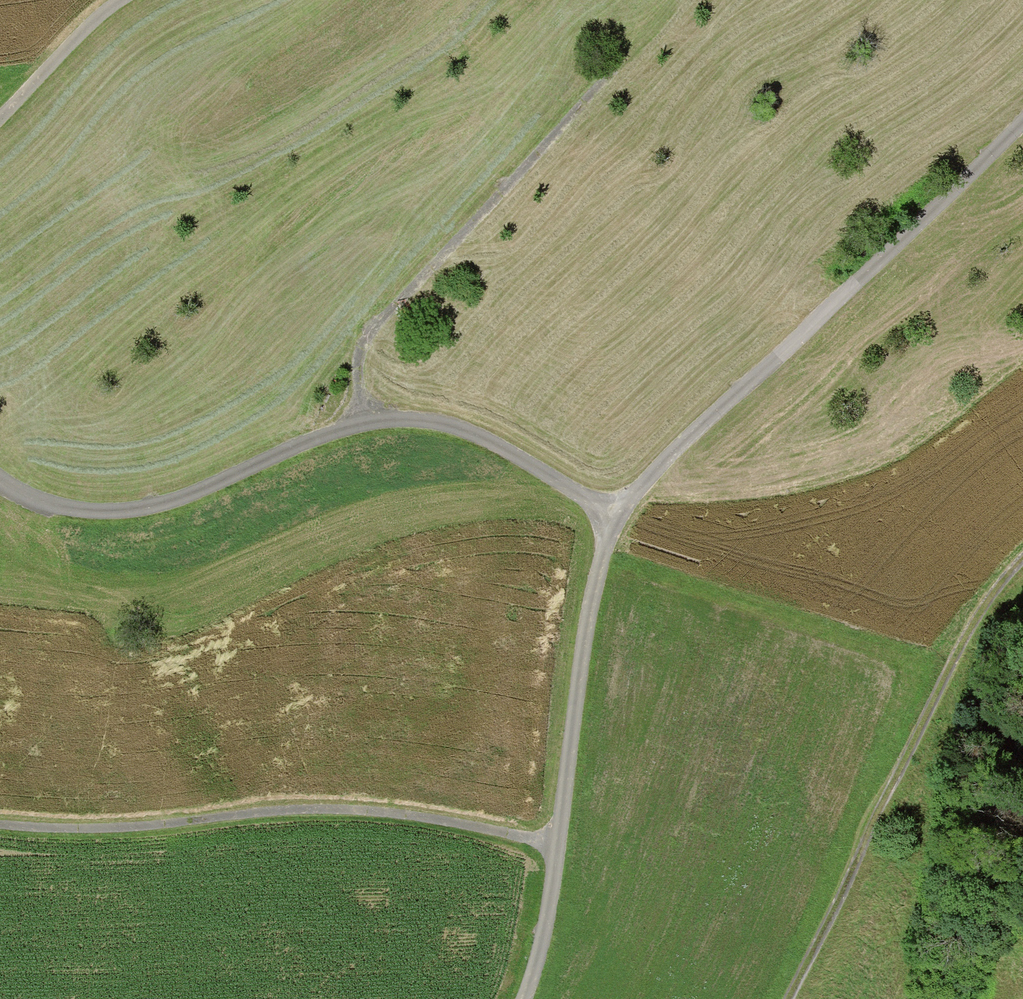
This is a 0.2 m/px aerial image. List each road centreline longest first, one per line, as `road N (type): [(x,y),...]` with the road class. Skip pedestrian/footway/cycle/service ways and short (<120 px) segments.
road 1 (unclassified): [(0,485),(58,511),(152,512),(329,440),(412,421),(491,444),(612,519)]
road 2 (unclassified): [(1022,120),(714,406),(612,519)]
road 3 (track): [(556,850),(460,825),(356,813),(137,832),(0,828)]
road 4 (track): [(364,430),(357,354),(389,305),(675,0)]
road 5 (track): [(787,998),(983,602),(1022,557)]
road 6 (unclassified): [(612,519),(549,920),(529,998)]
road 7 (track): [(0,114),(117,0)]

